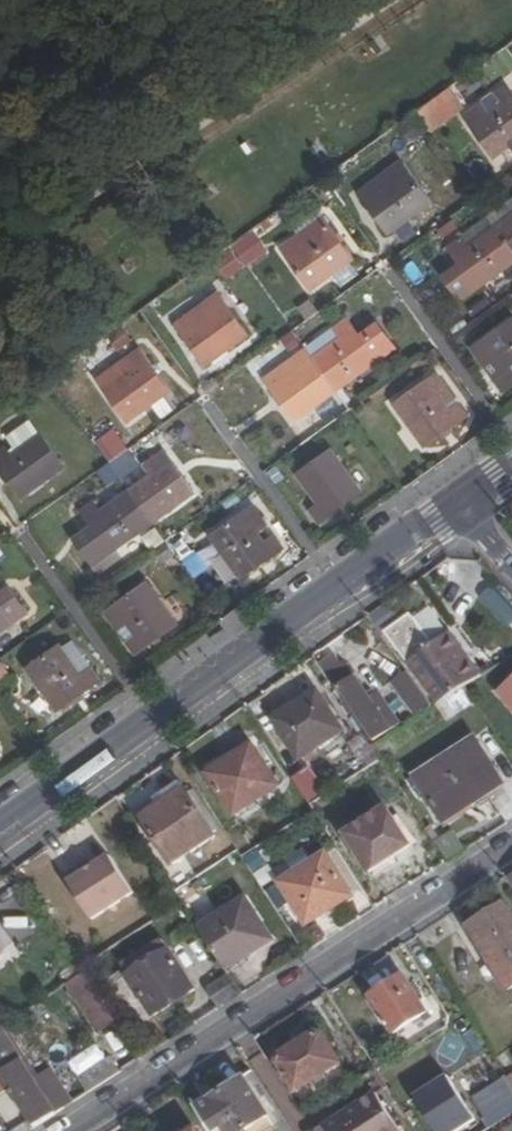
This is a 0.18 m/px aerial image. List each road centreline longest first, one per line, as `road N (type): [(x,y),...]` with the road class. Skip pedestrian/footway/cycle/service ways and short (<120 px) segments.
road 1 (tertiary): [(0,830),(460,500)]
road 2 (residential): [(511,840),(67,1130)]
road 3 (track): [(0,251),(385,0)]

